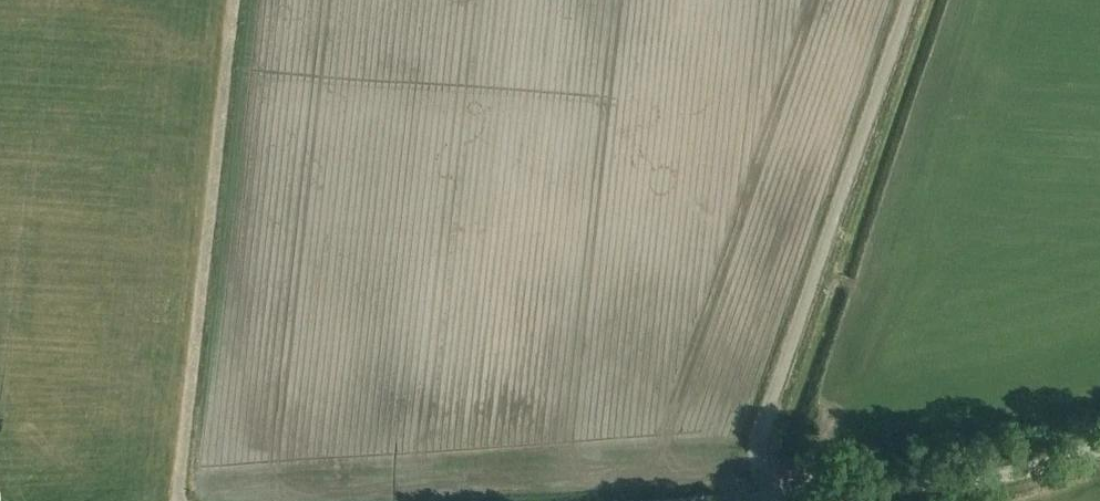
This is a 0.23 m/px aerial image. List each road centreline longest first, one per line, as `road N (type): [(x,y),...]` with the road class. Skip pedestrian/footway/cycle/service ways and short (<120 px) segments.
road 1 (track): [(904,0),(755,439),(774,500)]
road 2 (track): [(180,500),(236,0)]
road 3 (unclassified): [(1099,448),(989,479),(720,500)]

